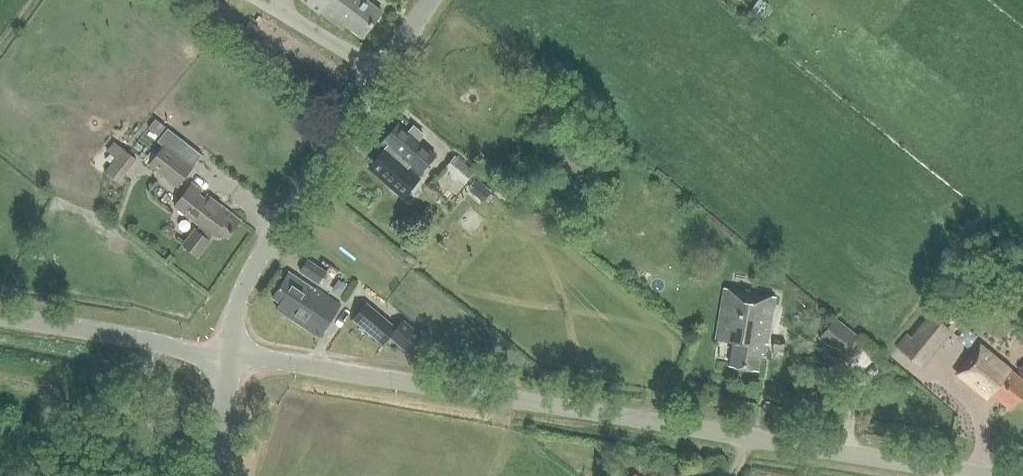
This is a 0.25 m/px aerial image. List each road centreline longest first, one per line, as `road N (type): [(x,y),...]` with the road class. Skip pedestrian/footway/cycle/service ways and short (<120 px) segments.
road 1 (residential): [(998,475),(232,355)]
road 2 (tertiary): [(232,355),(235,310),(255,267),(431,0)]
road 3 (residential): [(232,355),(0,315)]
road 4 (tertiary): [(207,475),(232,355)]

